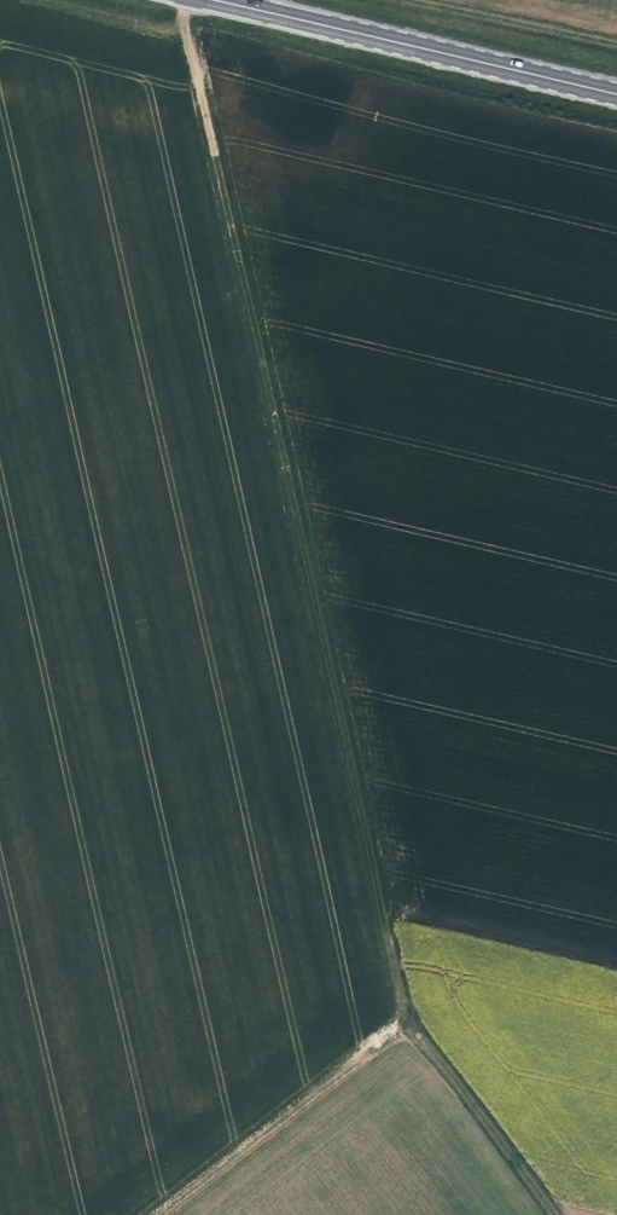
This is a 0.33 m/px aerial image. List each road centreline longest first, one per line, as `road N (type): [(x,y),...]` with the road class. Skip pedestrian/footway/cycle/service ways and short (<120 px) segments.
road 1 (track): [(160,1214),(410,1020),(185,0)]
road 2 (primary): [(215,0),(616,94)]
road 3 (track): [(559,1214),(410,1020)]
road 4 (track): [(192,29),(67,0)]

